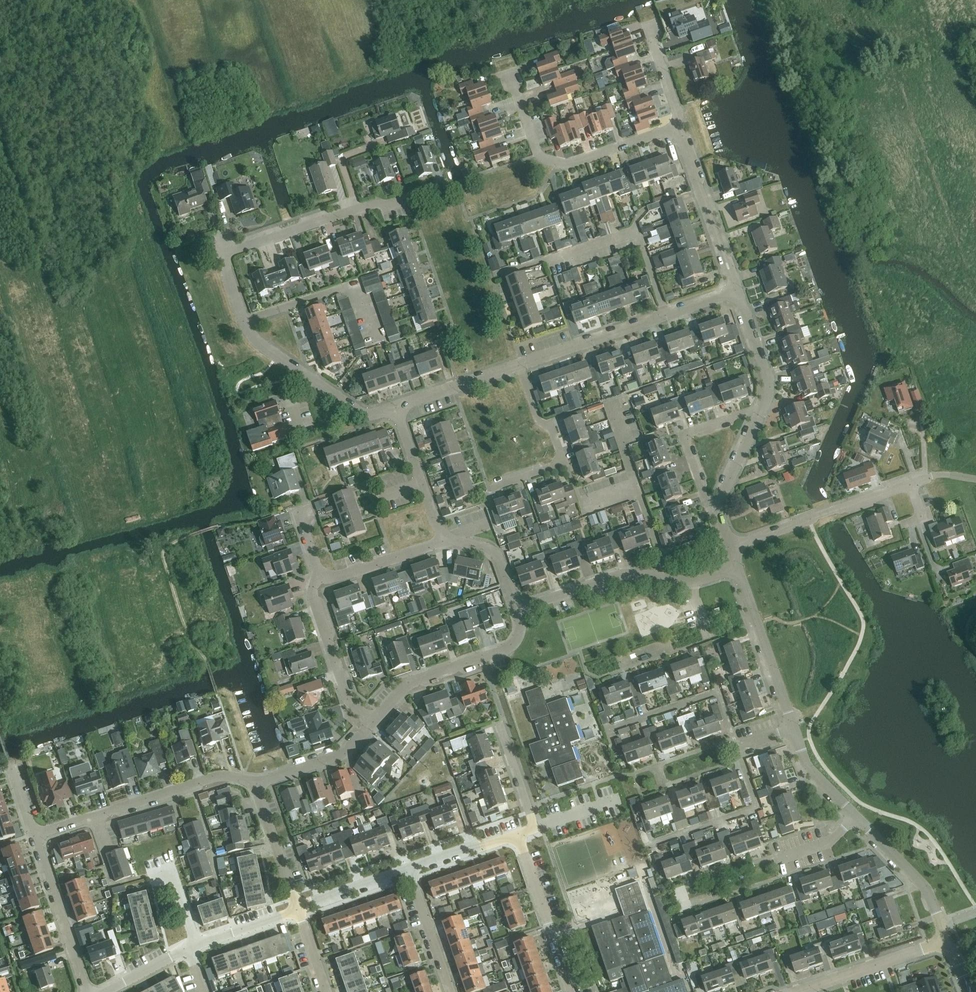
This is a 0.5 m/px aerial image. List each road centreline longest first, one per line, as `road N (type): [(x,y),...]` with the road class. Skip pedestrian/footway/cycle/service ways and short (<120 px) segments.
road 1 (residential): [(221,258),(250,337),(368,416),(397,407)]
road 2 (residential): [(221,258),(447,183)]
road 3 (unclassified): [(677,126),(574,162),(543,158),(509,72)]
road 4 (residential): [(33,835),(220,776),(253,783)]
road 5 (residential): [(521,364),(738,291)]
road 6 (residential): [(372,722),(409,681),(513,644),(522,626),(518,608)]
road 7 (residential): [(729,546),(911,483)]
road 8 (residential): [(489,488),(563,462),(550,426),(538,422),(521,364)]
road 9 (residential): [(518,608),(621,573),(694,581)]
road 10 (residential): [(608,729),(719,690),(737,748)]
road 11 (residential): [(737,748),(758,808),(650,846)]
road 12 (residential): [(738,291),(677,126)]
road 13 (residential): [(717,507),(703,496),(683,433),(764,406)]
road 14 (residential): [(793,728),(737,569)]
road 15 (residential): [(372,722),(346,698),(313,595),(320,574)]
road 16 (residential): [(570,991),(518,834)]
road 17 (residential): [(85,991),(33,835)]
road 18 (residential): [(796,991),(940,945)]
road 19 (residential): [(941,925),(927,888),(854,816)]
road 20 (residential): [(445,537),(397,407)]
road 21 (residential): [(253,783),(342,755),(372,722)]
road 22 (residential): [(518,834),(535,828),(498,719)]
road 23 (residential): [(296,909),(253,783)]
road 24 (residential): [(320,574),(342,575),(445,537)]
road 25 (residential): [(397,407),(521,364)]
road 26 (residential): [(451,991),(409,868)]
road 27 (residential): [(296,909),(409,868)]
road 28 (residential): [(764,406),(767,377),(738,291)]

